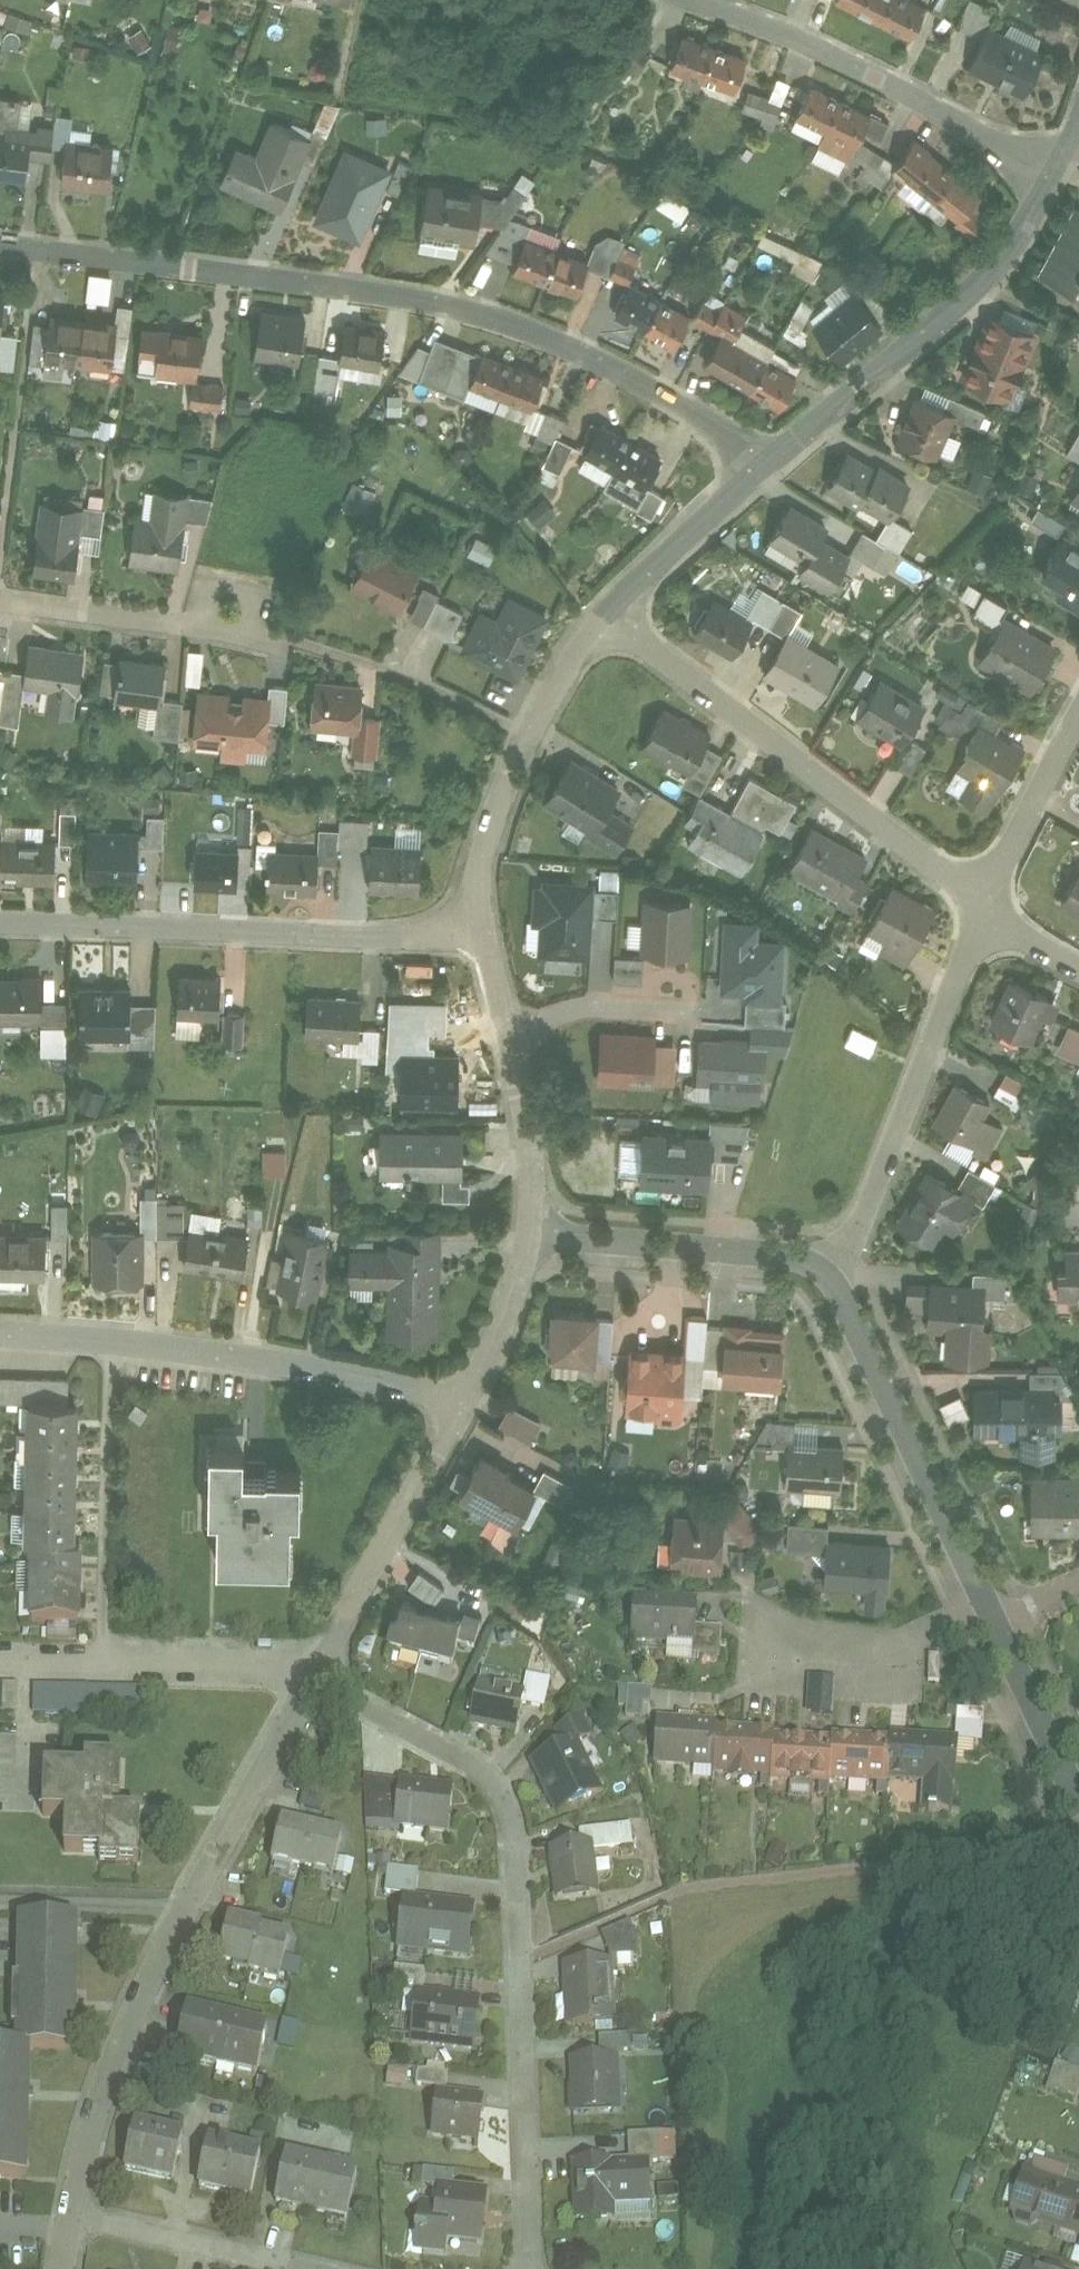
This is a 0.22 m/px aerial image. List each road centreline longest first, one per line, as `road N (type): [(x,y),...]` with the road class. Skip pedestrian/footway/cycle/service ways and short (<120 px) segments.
road 1 (residential): [(0,247),(406,300),(525,331),(768,466)]
road 2 (residential): [(311,1678),(469,1768),(500,1806),(510,1853),(526,2268)]
road 3 (residential): [(311,1678),(141,1982),(67,2212)]
road 4 (residential): [(472,1403),(421,1388),(118,1343),(0,1333)]
road 5 (residential): [(985,904),(612,622)]
road 6 (residential): [(0,926),(467,939)]
road 7 (residential): [(985,904),(851,1233),(818,1278)]
road 8 (residential): [(690,0),(867,69),(1053,182)]
road 9 (residential): [(1053,182),(971,293),(768,466)]
road 10 (residential): [(982,1608),(846,1311),(818,1278)]
road 11 (residential): [(612,622),(514,776),(467,939)]
road 12 (residential): [(472,1403),(311,1678)]
road 13 (residential): [(311,1678),(264,1666),(0,1663)]
road 14 (residential): [(818,1278),(781,1258),(529,1239)]
road 15 (residential): [(67,2212),(325,2268)]
road 16 (residential): [(0,603),(237,633)]
road 17 (residential): [(768,466),(612,622)]
road 18 (residential): [(982,1608),(902,1645),(777,1647)]
road 19 (residential): [(1078,1812),(989,1624)]
road 20 (residential): [(501,1036),(585,1011),(703,1011)]
road 21 (residential): [(501,1036),(525,1155),(529,1239)]
road 22 (residential): [(1078,735),(985,904)]
road 23 (residential): [(529,1239),(472,1403)]

